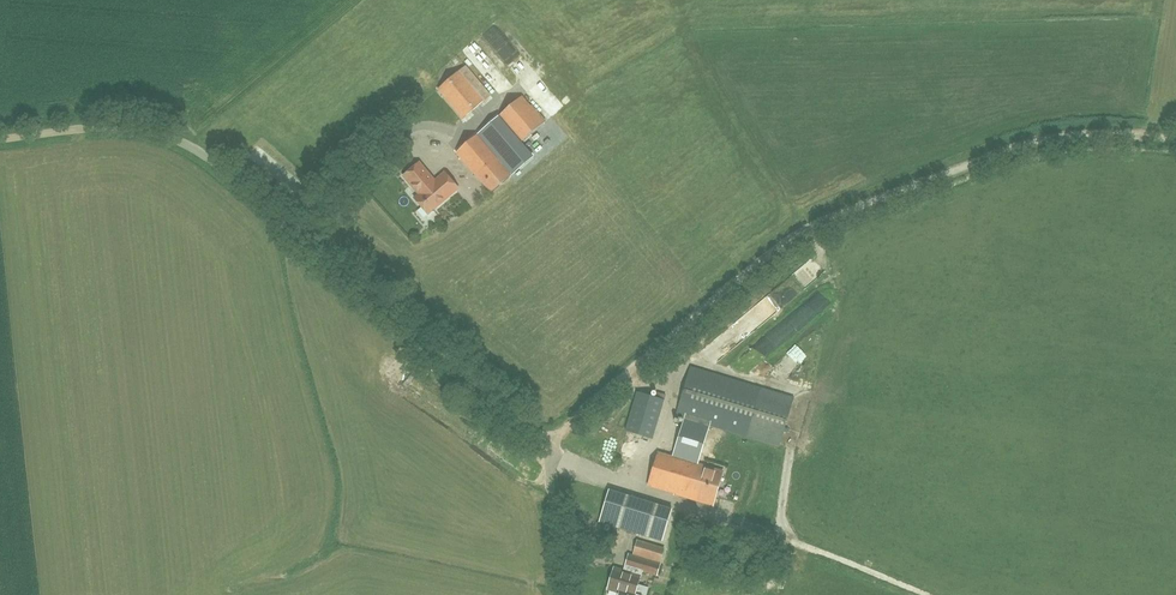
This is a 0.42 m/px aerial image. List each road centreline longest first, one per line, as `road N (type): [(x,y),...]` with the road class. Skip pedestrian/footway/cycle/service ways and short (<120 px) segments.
road 1 (unclassified): [(559,594),(546,443),(202,155),(128,130),(0,142)]
road 2 (track): [(1175,142),(1082,139),(1028,149),(794,236),(546,443)]

